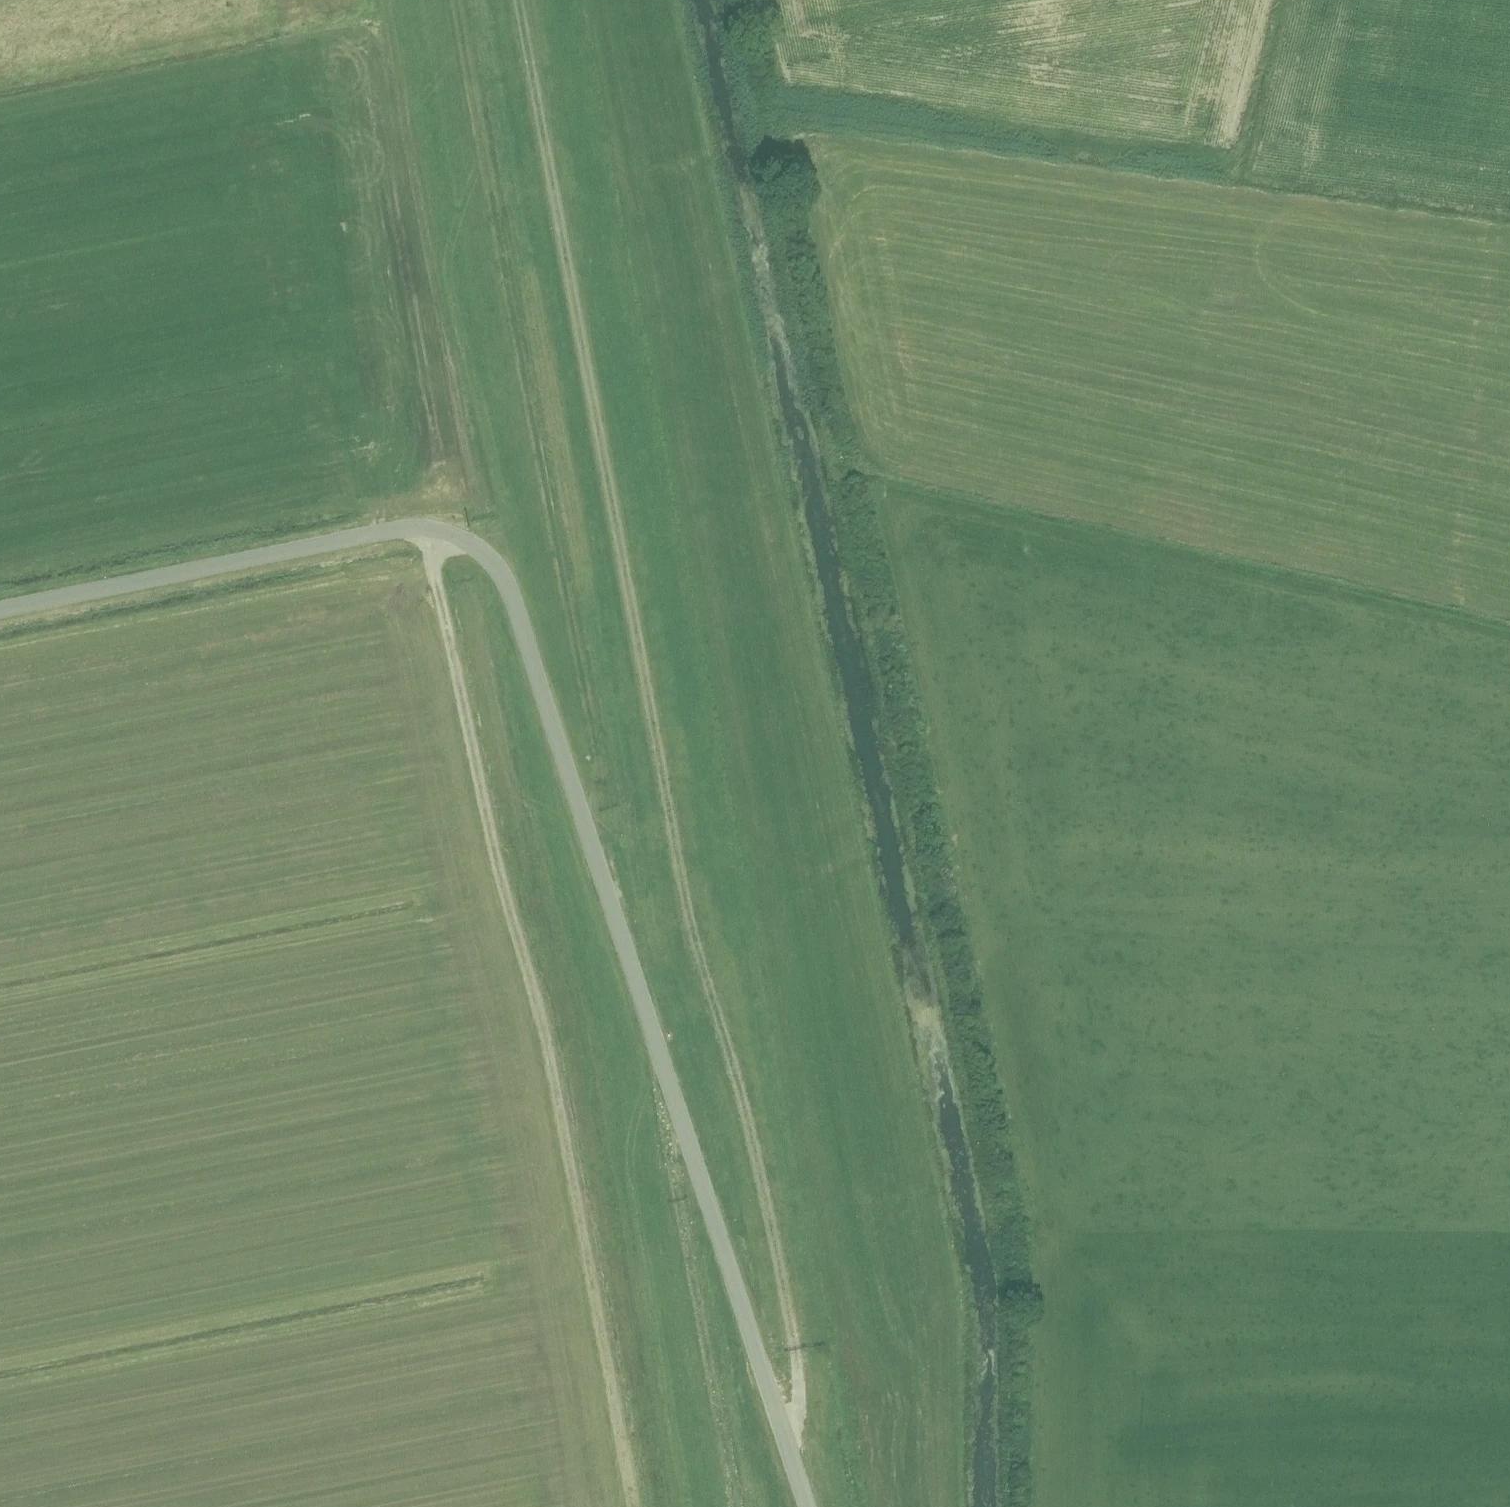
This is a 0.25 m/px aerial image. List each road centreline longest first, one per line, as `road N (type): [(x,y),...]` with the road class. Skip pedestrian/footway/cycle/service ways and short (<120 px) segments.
road 1 (unclassified): [(0,608),(398,528),(442,531),(489,559),(509,588),(808,1506)]
road 2 (track): [(516,0),(683,910),(738,1082),(794,1346),(798,1412),(782,1427)]
road 3 (track): [(431,529),(432,568),(506,890),(539,994),(635,1506)]
road 4 (track): [(734,1506),(662,1119),(669,1092)]

